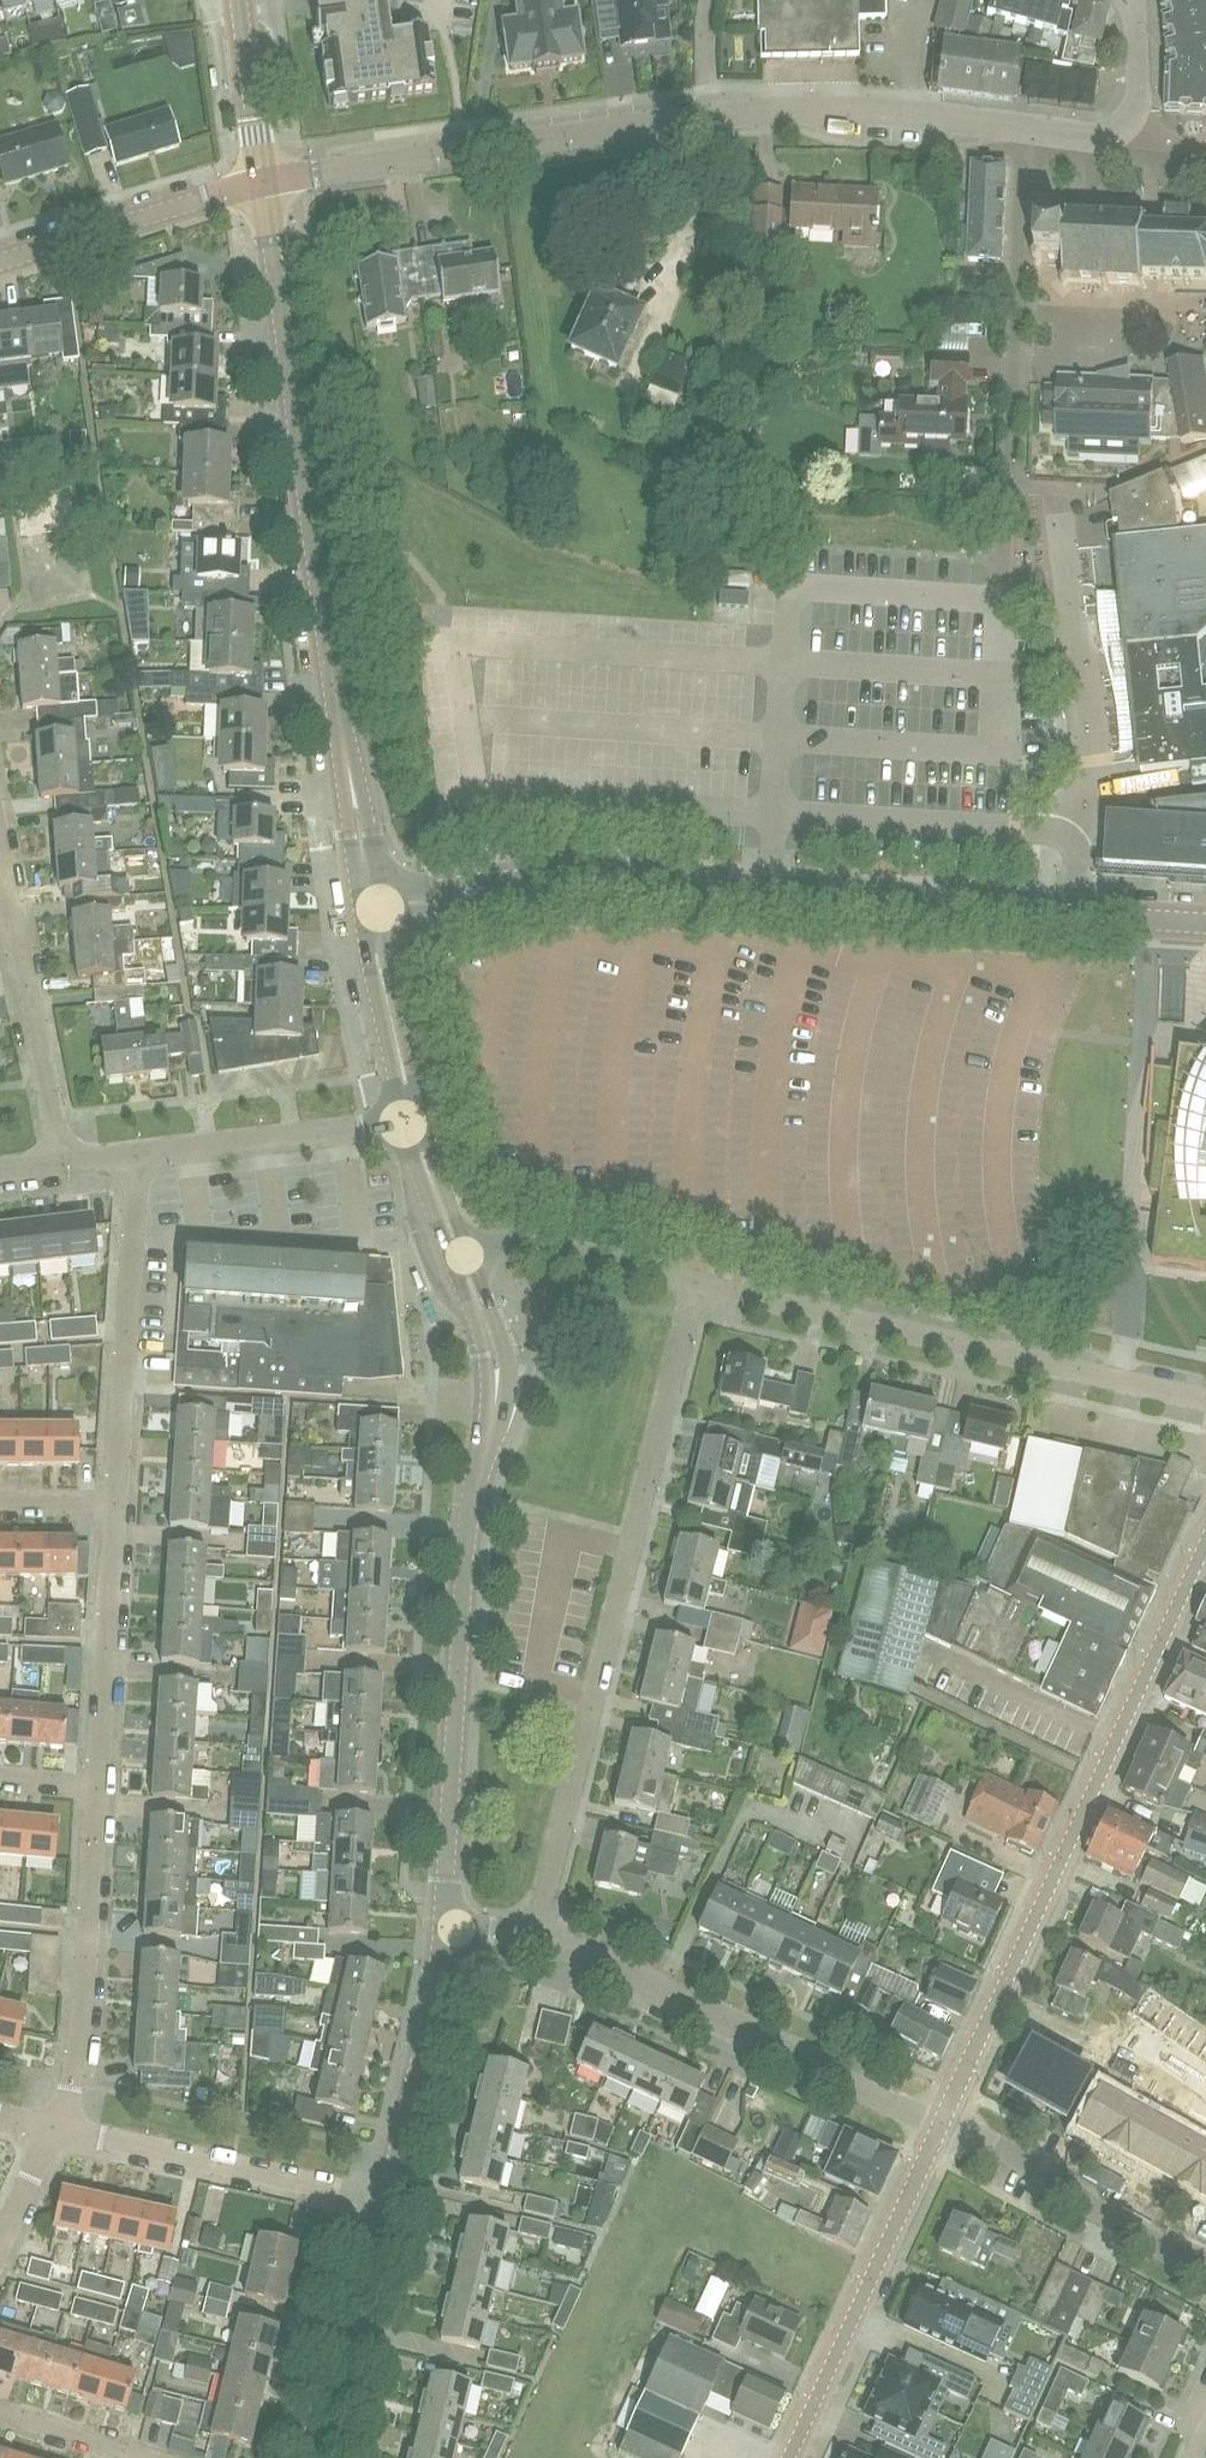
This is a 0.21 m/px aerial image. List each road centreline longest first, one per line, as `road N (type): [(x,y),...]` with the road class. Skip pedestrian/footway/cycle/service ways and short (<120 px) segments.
road 1 (tertiary): [(1150,922),(572,883),(376,912)]
road 2 (tertiary): [(376,912),(258,184)]
road 3 (residential): [(531,1943),(697,1282)]
road 4 (tertiary): [(462,1263),(495,1352),(497,1397),(466,1539),(444,1929)]
road 5 (residential): [(1205,1540),(940,2126)]
road 6 (residential): [(1150,922),(1118,1379)]
road 7 (residential): [(258,184),(710,117)]
road 8 (residential): [(940,2126),(531,1943)]
road 9 (residential): [(1118,1379),(697,1282)]
road 10 (residential): [(789,2457),(940,2126)]
road 11 (residential): [(1008,487),(1018,127)]
road 12 (residential): [(110,1503),(139,1154)]
road 13 (residential): [(57,2129),(88,1935),(96,1787)]
road 14 (residential): [(388,2199),(57,2129)]
road 15 (residential): [(0,853),(63,1163)]
road 16 (residential): [(710,117),(874,111),(1018,127)]
road 17 (residential): [(1205,2264),(940,2126)]
road 18 (residential): [(96,1787),(110,1503)]
road 19 (tertiary): [(444,1929),(388,2199)]
road 20 (residential): [(139,1154),(411,1121)]
road 21 (residential): [(0,265),(258,184)]
road 22 (tertiary): [(388,2199),(325,2457)]
road 23 (unclassified): [(697,1282),(528,1240),(462,1263)]
road 24 (residential): [(1018,127),(1097,134),(1130,116),(1137,0)]
road 25 (tertiary): [(376,912),(411,1121)]
road 26 (tertiary): [(258,184),(233,0)]
road 27 (residential): [(153,2457),(0,2417)]
road 28 (tertiary): [(411,1121),(462,1263)]
road 29 (residential): [(0,2243),(57,2129)]

